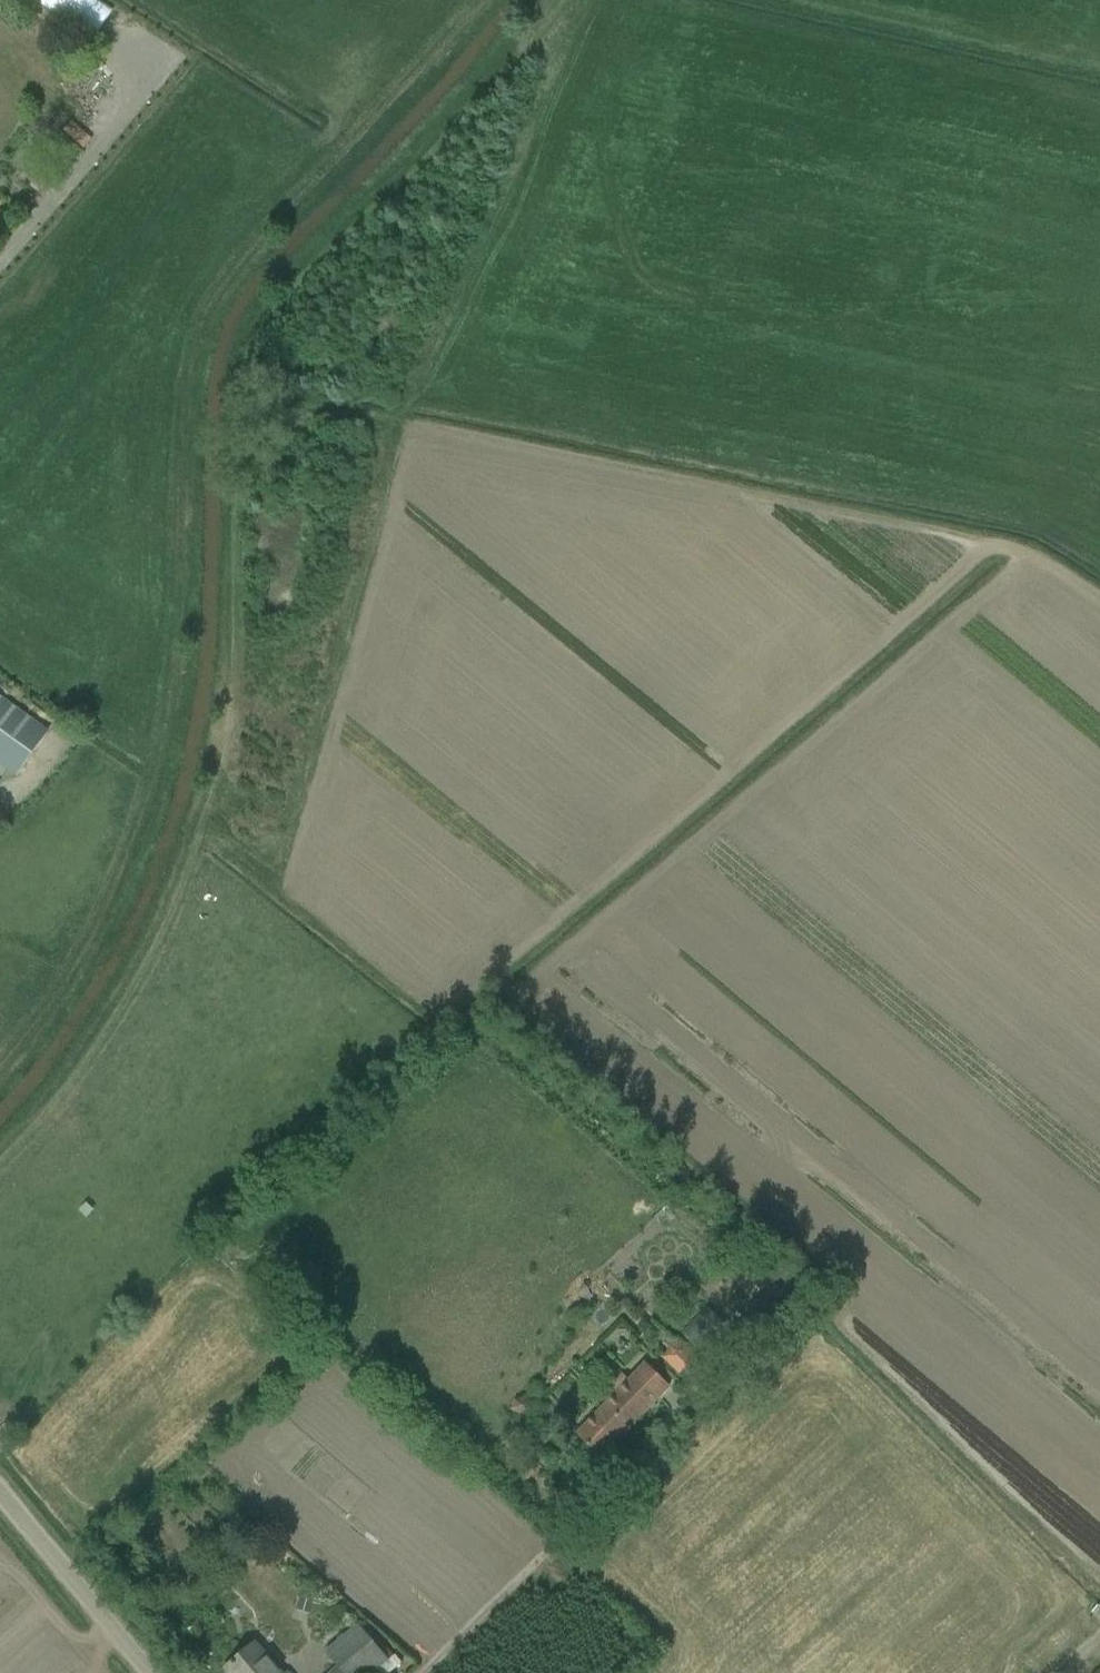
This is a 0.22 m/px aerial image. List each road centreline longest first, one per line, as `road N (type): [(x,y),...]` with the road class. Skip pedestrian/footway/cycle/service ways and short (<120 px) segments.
road 1 (unclassified): [(146,1672),(0,1496)]

